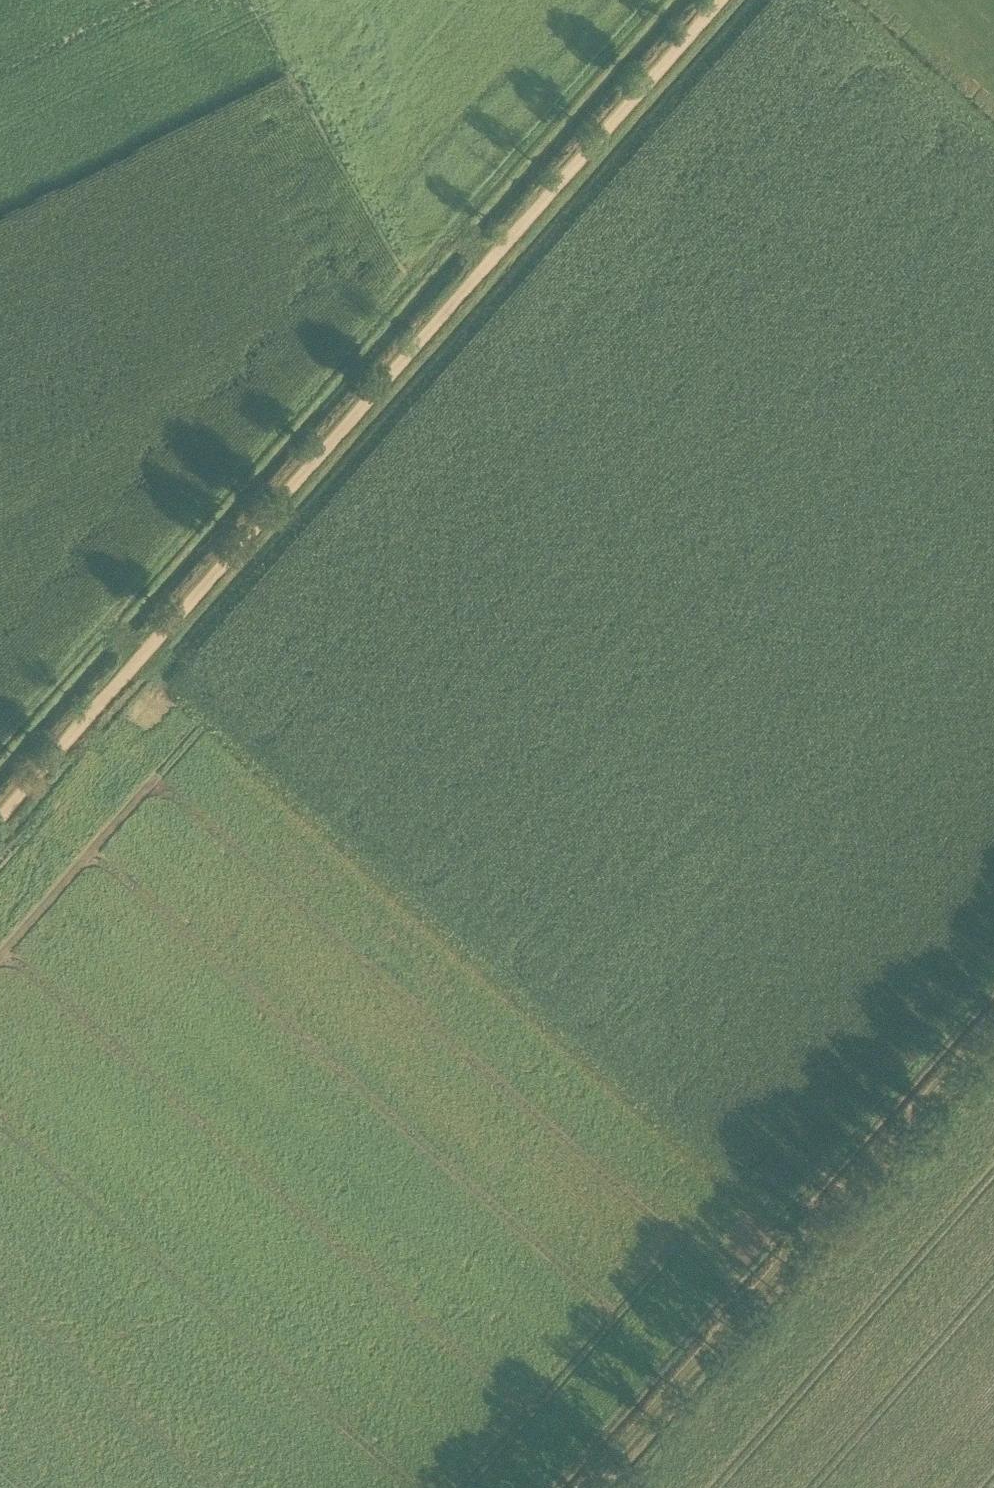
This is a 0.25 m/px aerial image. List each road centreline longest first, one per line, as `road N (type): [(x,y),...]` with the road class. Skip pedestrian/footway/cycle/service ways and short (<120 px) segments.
road 1 (track): [(721,0),(0,816)]
road 2 (track): [(993,1028),(586,1487)]

